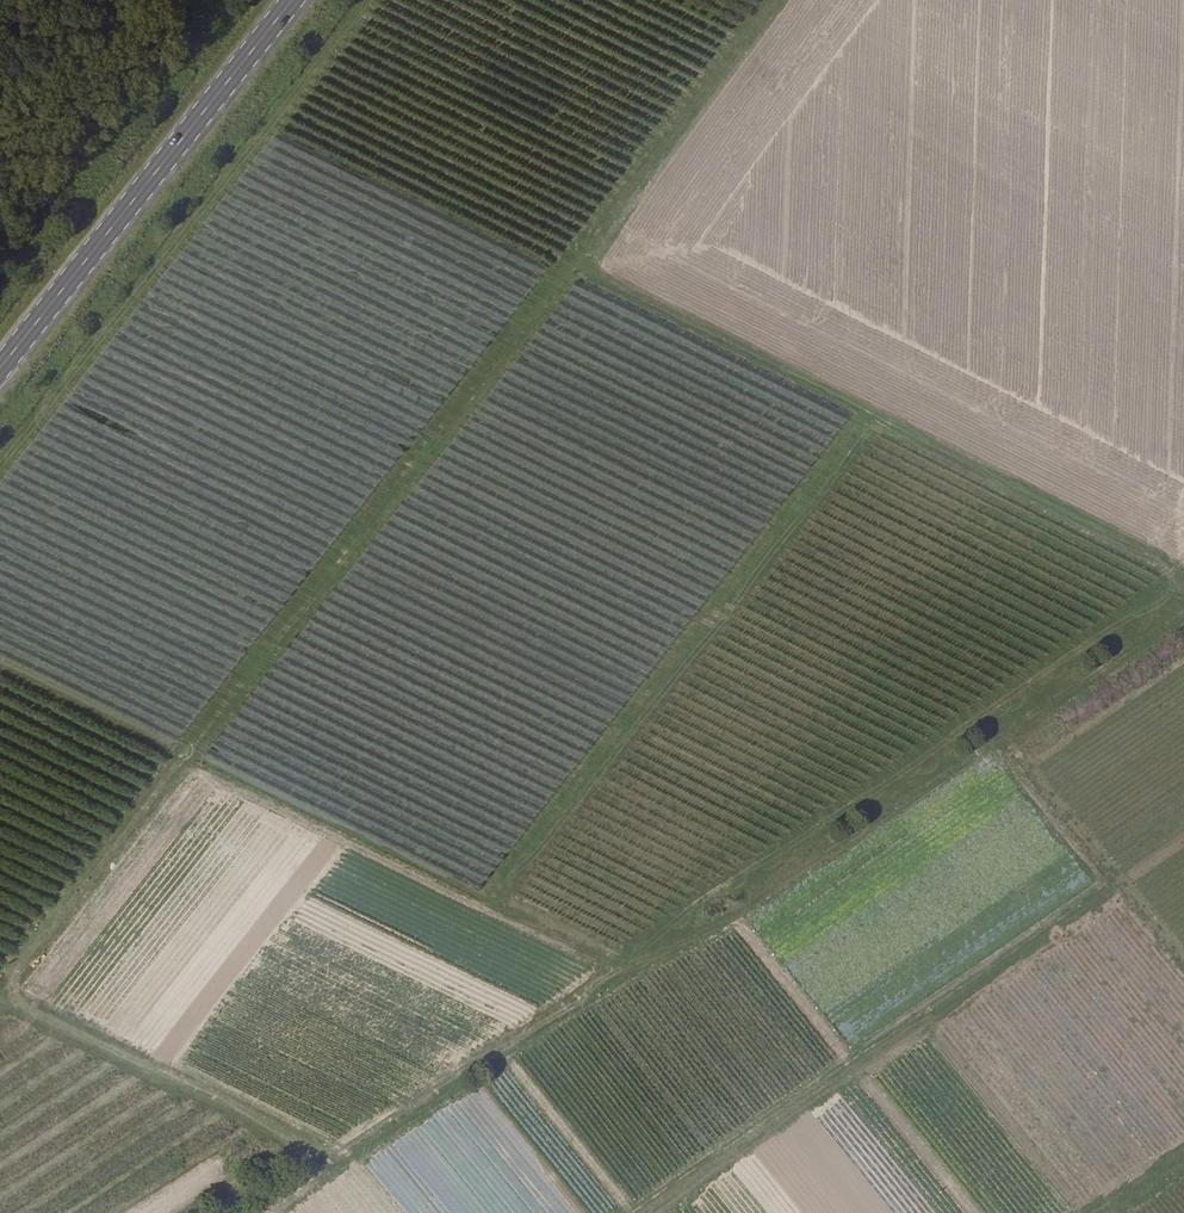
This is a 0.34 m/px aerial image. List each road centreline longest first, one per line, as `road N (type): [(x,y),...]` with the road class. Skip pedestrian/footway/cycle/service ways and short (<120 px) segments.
road 1 (primary): [(293,0),(0,369)]

